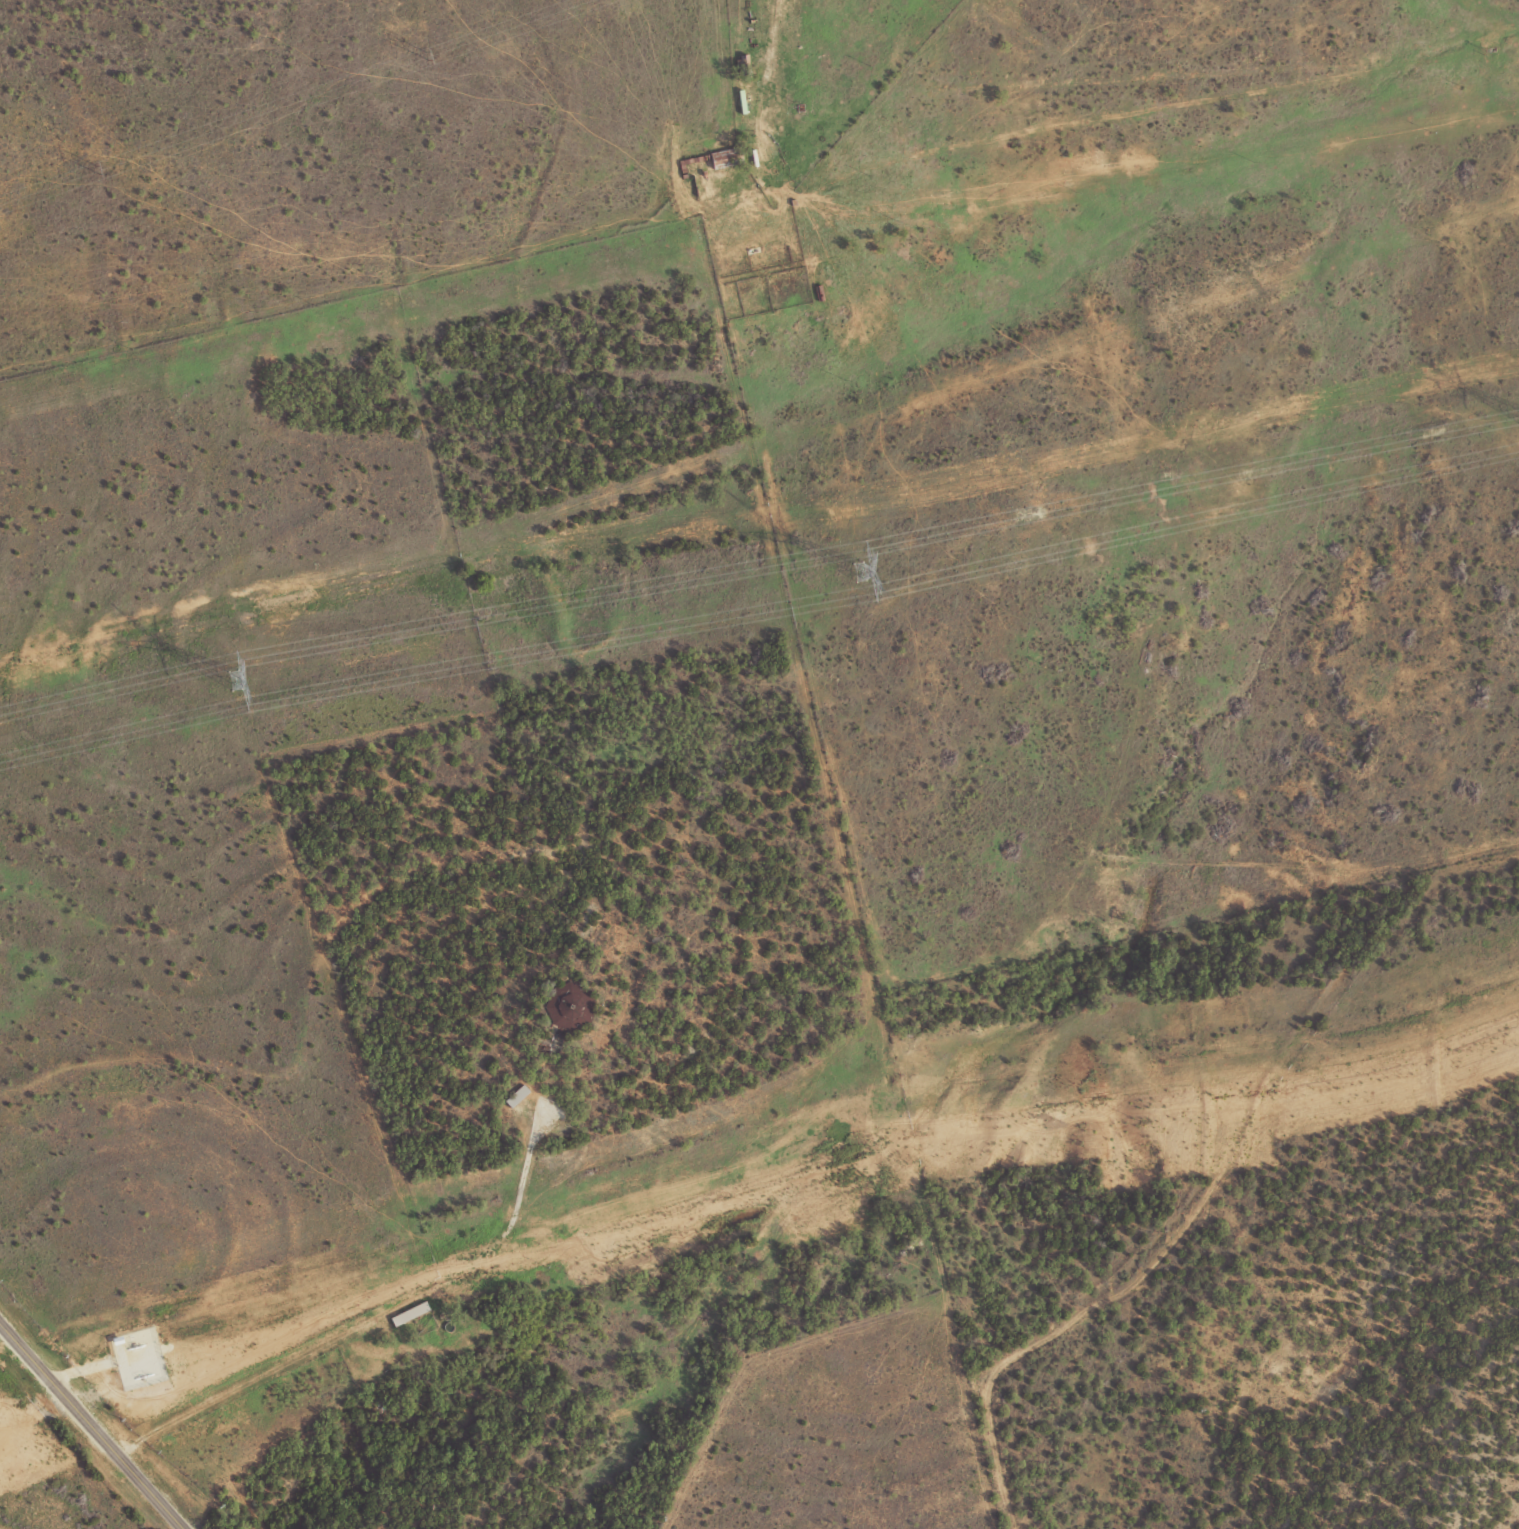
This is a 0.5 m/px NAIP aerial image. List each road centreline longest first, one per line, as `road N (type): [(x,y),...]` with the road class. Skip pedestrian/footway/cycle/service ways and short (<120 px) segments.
road 1 (residential): [(1518,824),(1475,819),(1415,859),(1264,1087),(1234,1189),(1163,1528)]
road 2 (residential): [(107,1442),(373,1329)]
road 3 (secondary): [(0,1326),(185,1528)]

